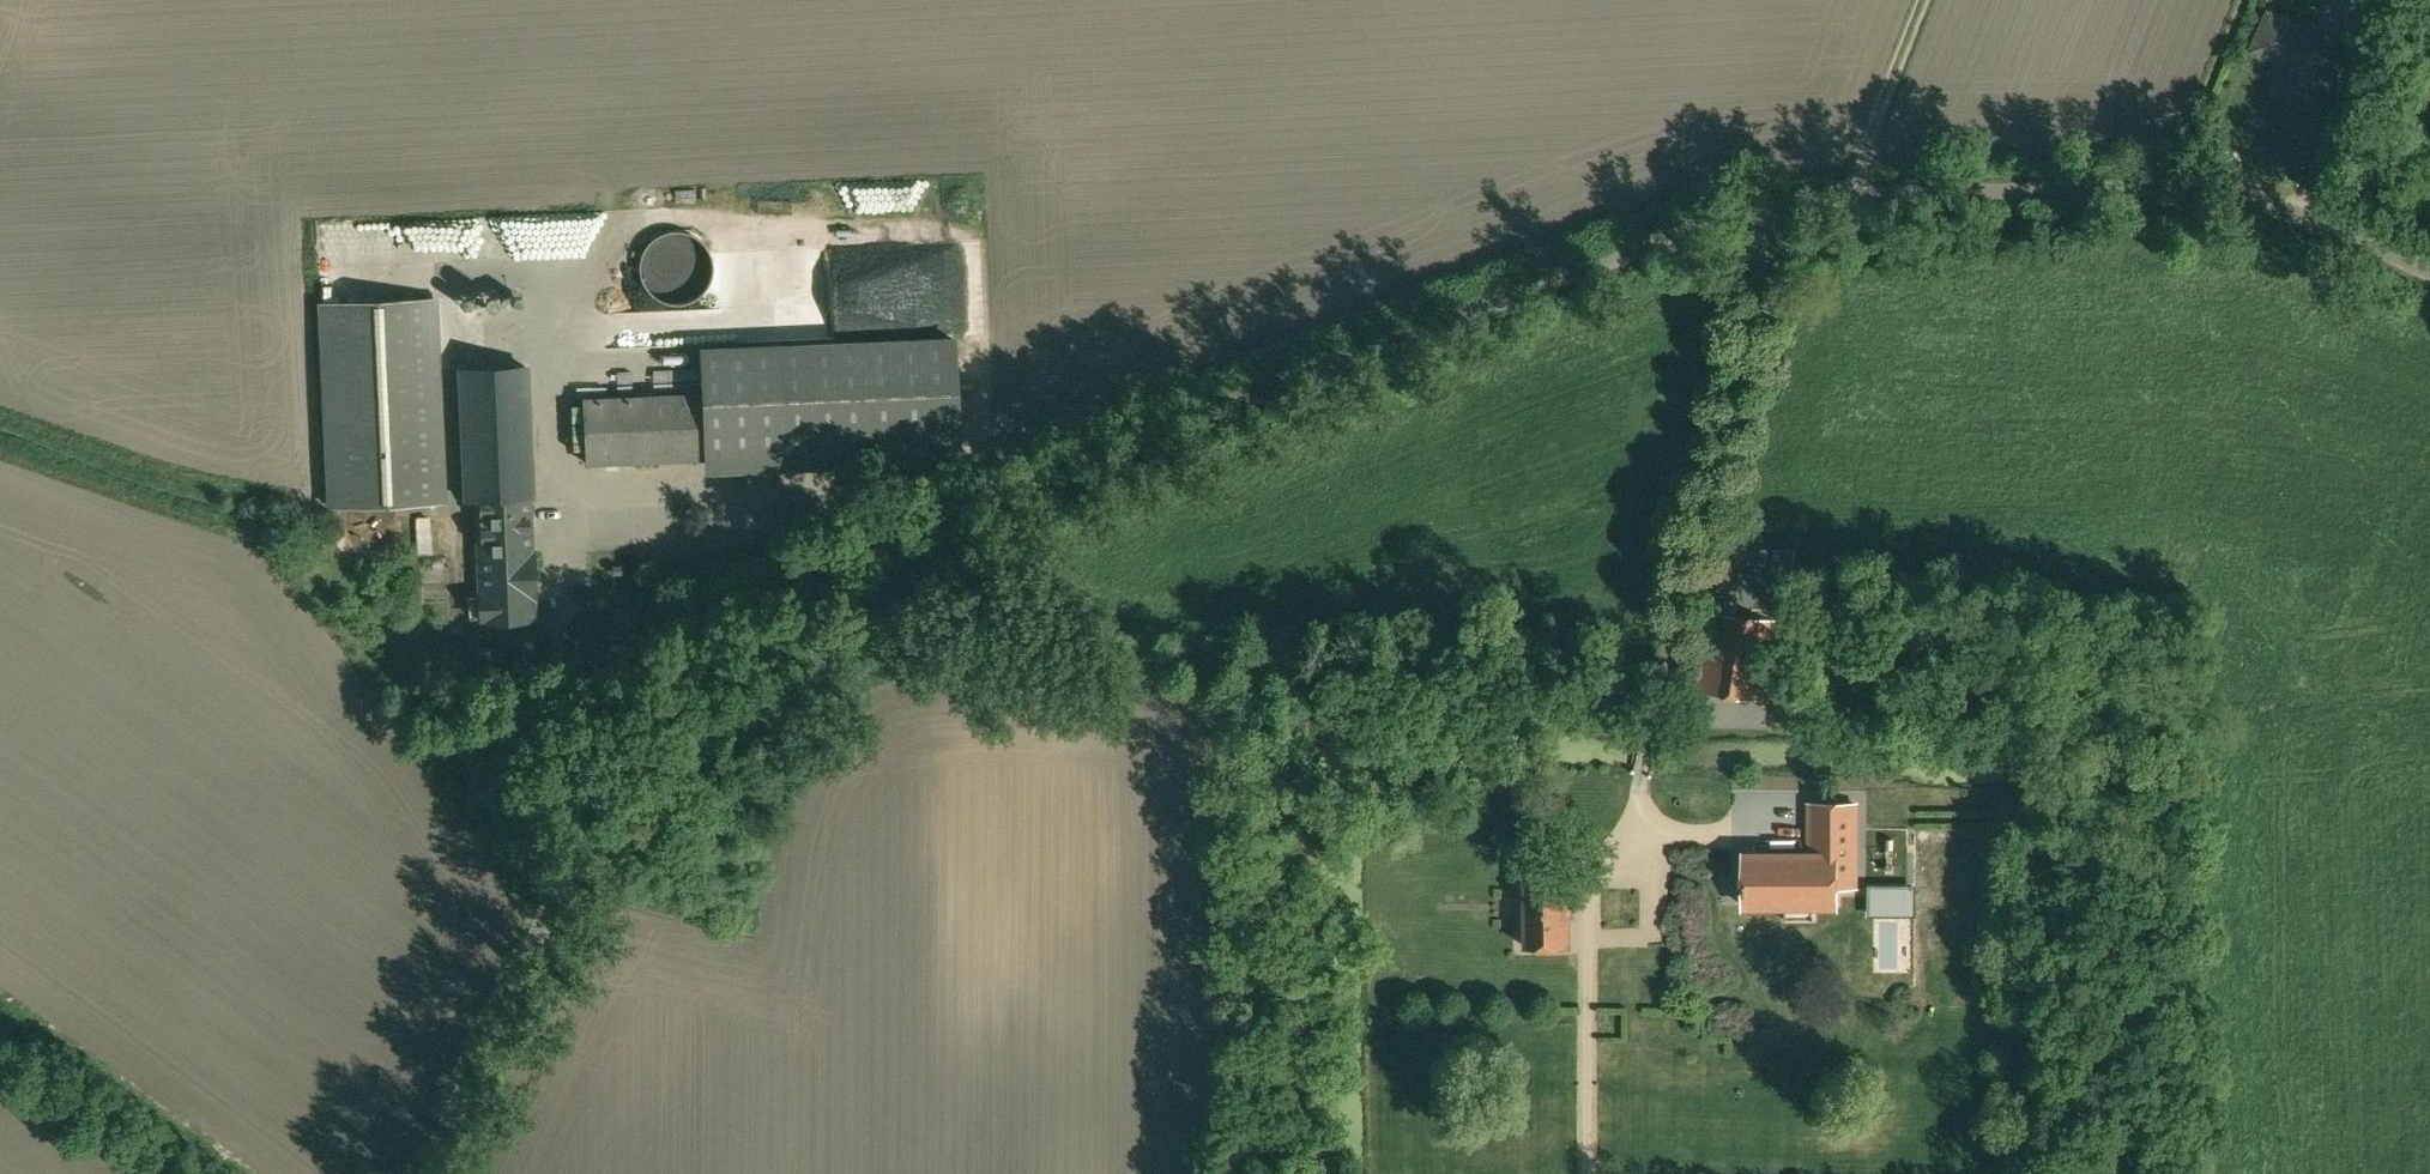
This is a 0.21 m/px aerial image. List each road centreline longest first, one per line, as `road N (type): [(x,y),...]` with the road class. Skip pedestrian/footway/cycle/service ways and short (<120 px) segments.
road 1 (residential): [(2429,271),(2209,195),(1852,200),(1768,213),(914,540),(739,734),(562,882),(429,1173)]
road 2 (track): [(1928,0),(1852,200)]

